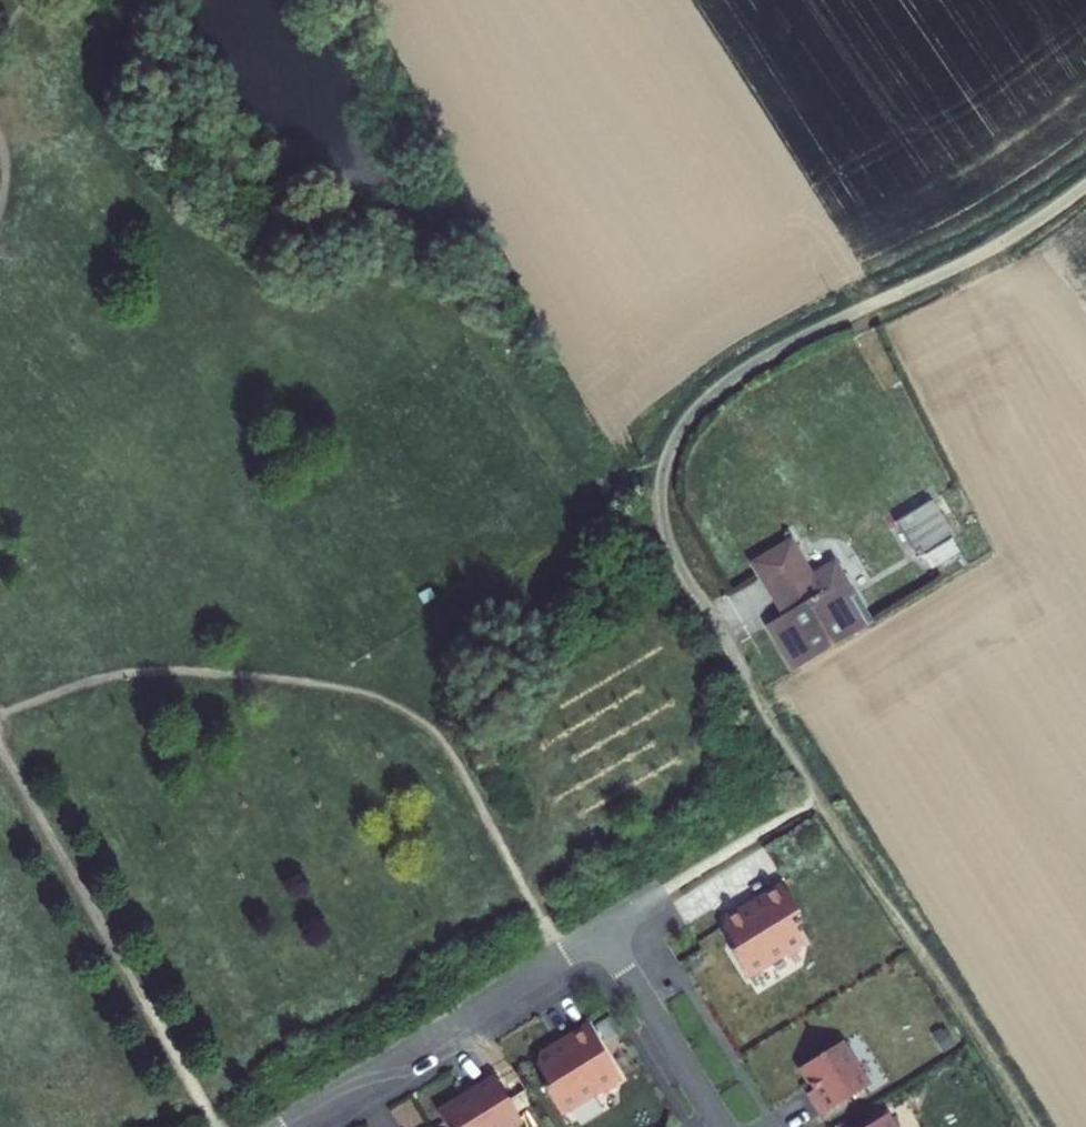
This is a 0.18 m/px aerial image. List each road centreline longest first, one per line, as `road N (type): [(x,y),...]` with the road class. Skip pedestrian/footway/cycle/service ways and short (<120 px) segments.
road 1 (track): [(1085,188),(990,253),(763,359),(710,395),(669,451),(660,510),(674,560),(721,641),(1029,1126)]
road 2 (residential): [(289,1126),(600,932)]
road 3 (residential): [(600,932),(721,1126)]
road 4 (track): [(667,891),(820,797)]

